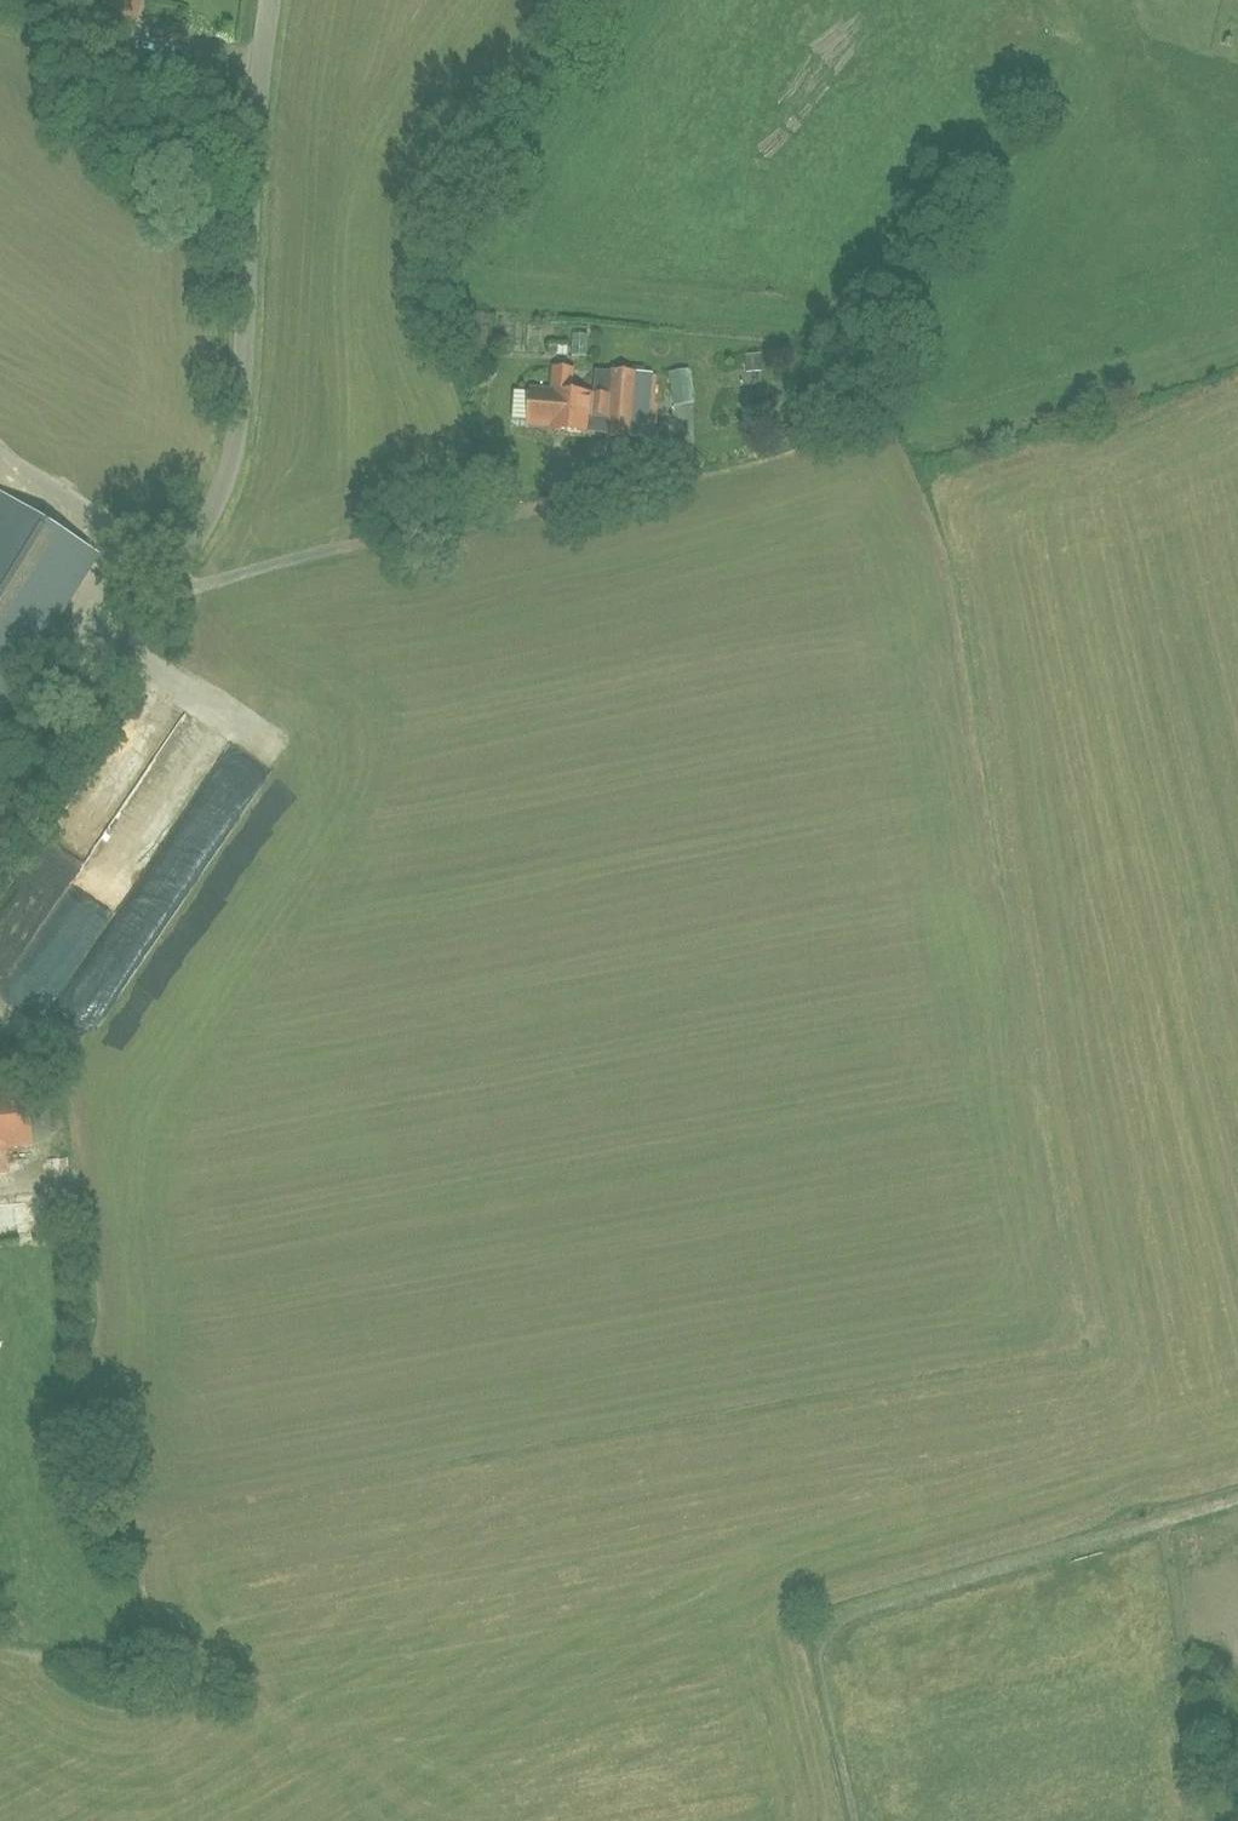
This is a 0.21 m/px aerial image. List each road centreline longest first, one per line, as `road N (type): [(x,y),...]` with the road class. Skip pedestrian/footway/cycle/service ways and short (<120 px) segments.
road 1 (unclassified): [(0,839),(232,465),(272,0)]

